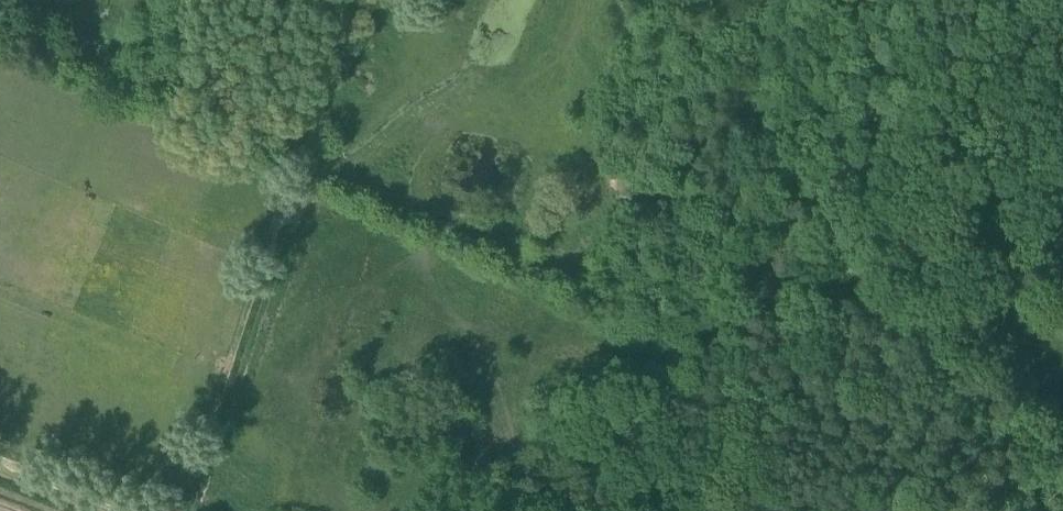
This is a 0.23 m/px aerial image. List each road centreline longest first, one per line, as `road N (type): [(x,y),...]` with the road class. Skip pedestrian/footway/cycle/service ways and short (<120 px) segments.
road 1 (track): [(817,0),(814,114),(739,290),(673,510)]

